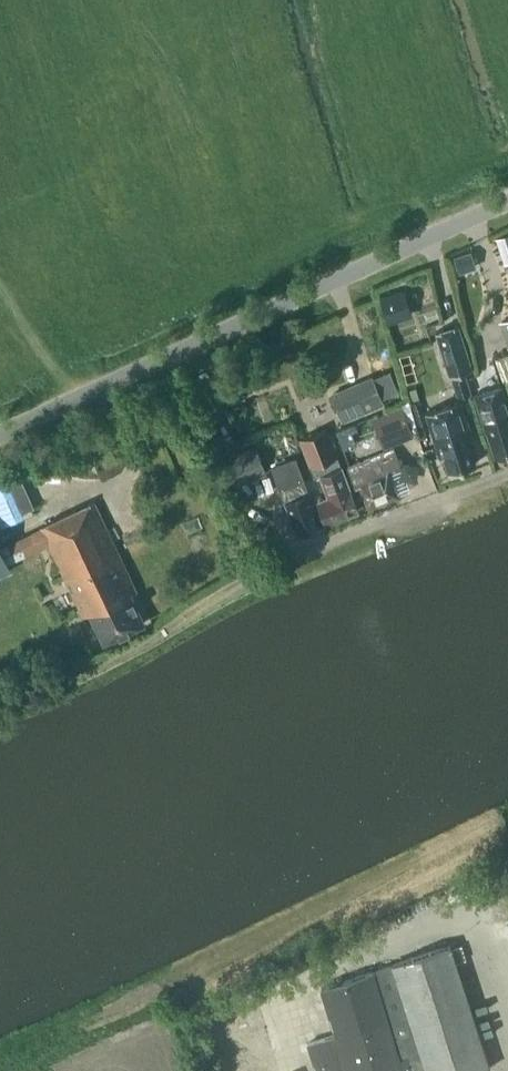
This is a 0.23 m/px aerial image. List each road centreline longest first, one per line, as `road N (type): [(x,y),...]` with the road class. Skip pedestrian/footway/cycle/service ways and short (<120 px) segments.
road 1 (track): [(0,712),(133,650),(306,549),(507,471)]
road 2 (unclassified): [(0,436),(507,200)]

